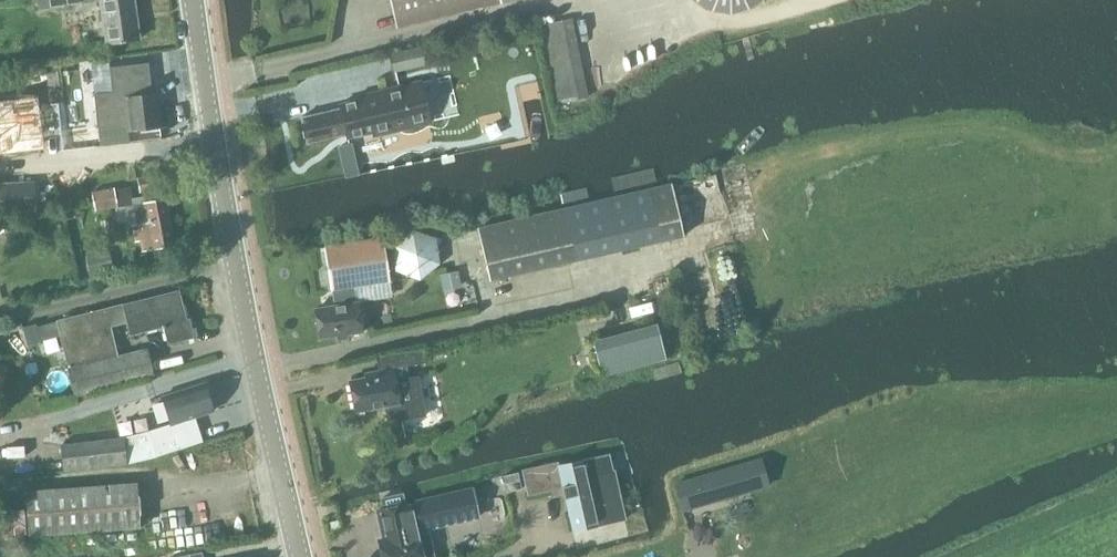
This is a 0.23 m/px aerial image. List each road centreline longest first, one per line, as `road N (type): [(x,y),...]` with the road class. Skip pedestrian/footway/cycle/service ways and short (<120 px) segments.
road 1 (tertiary): [(301,556),(234,267),(193,0)]
road 2 (track): [(827,0),(706,23),(680,0)]

